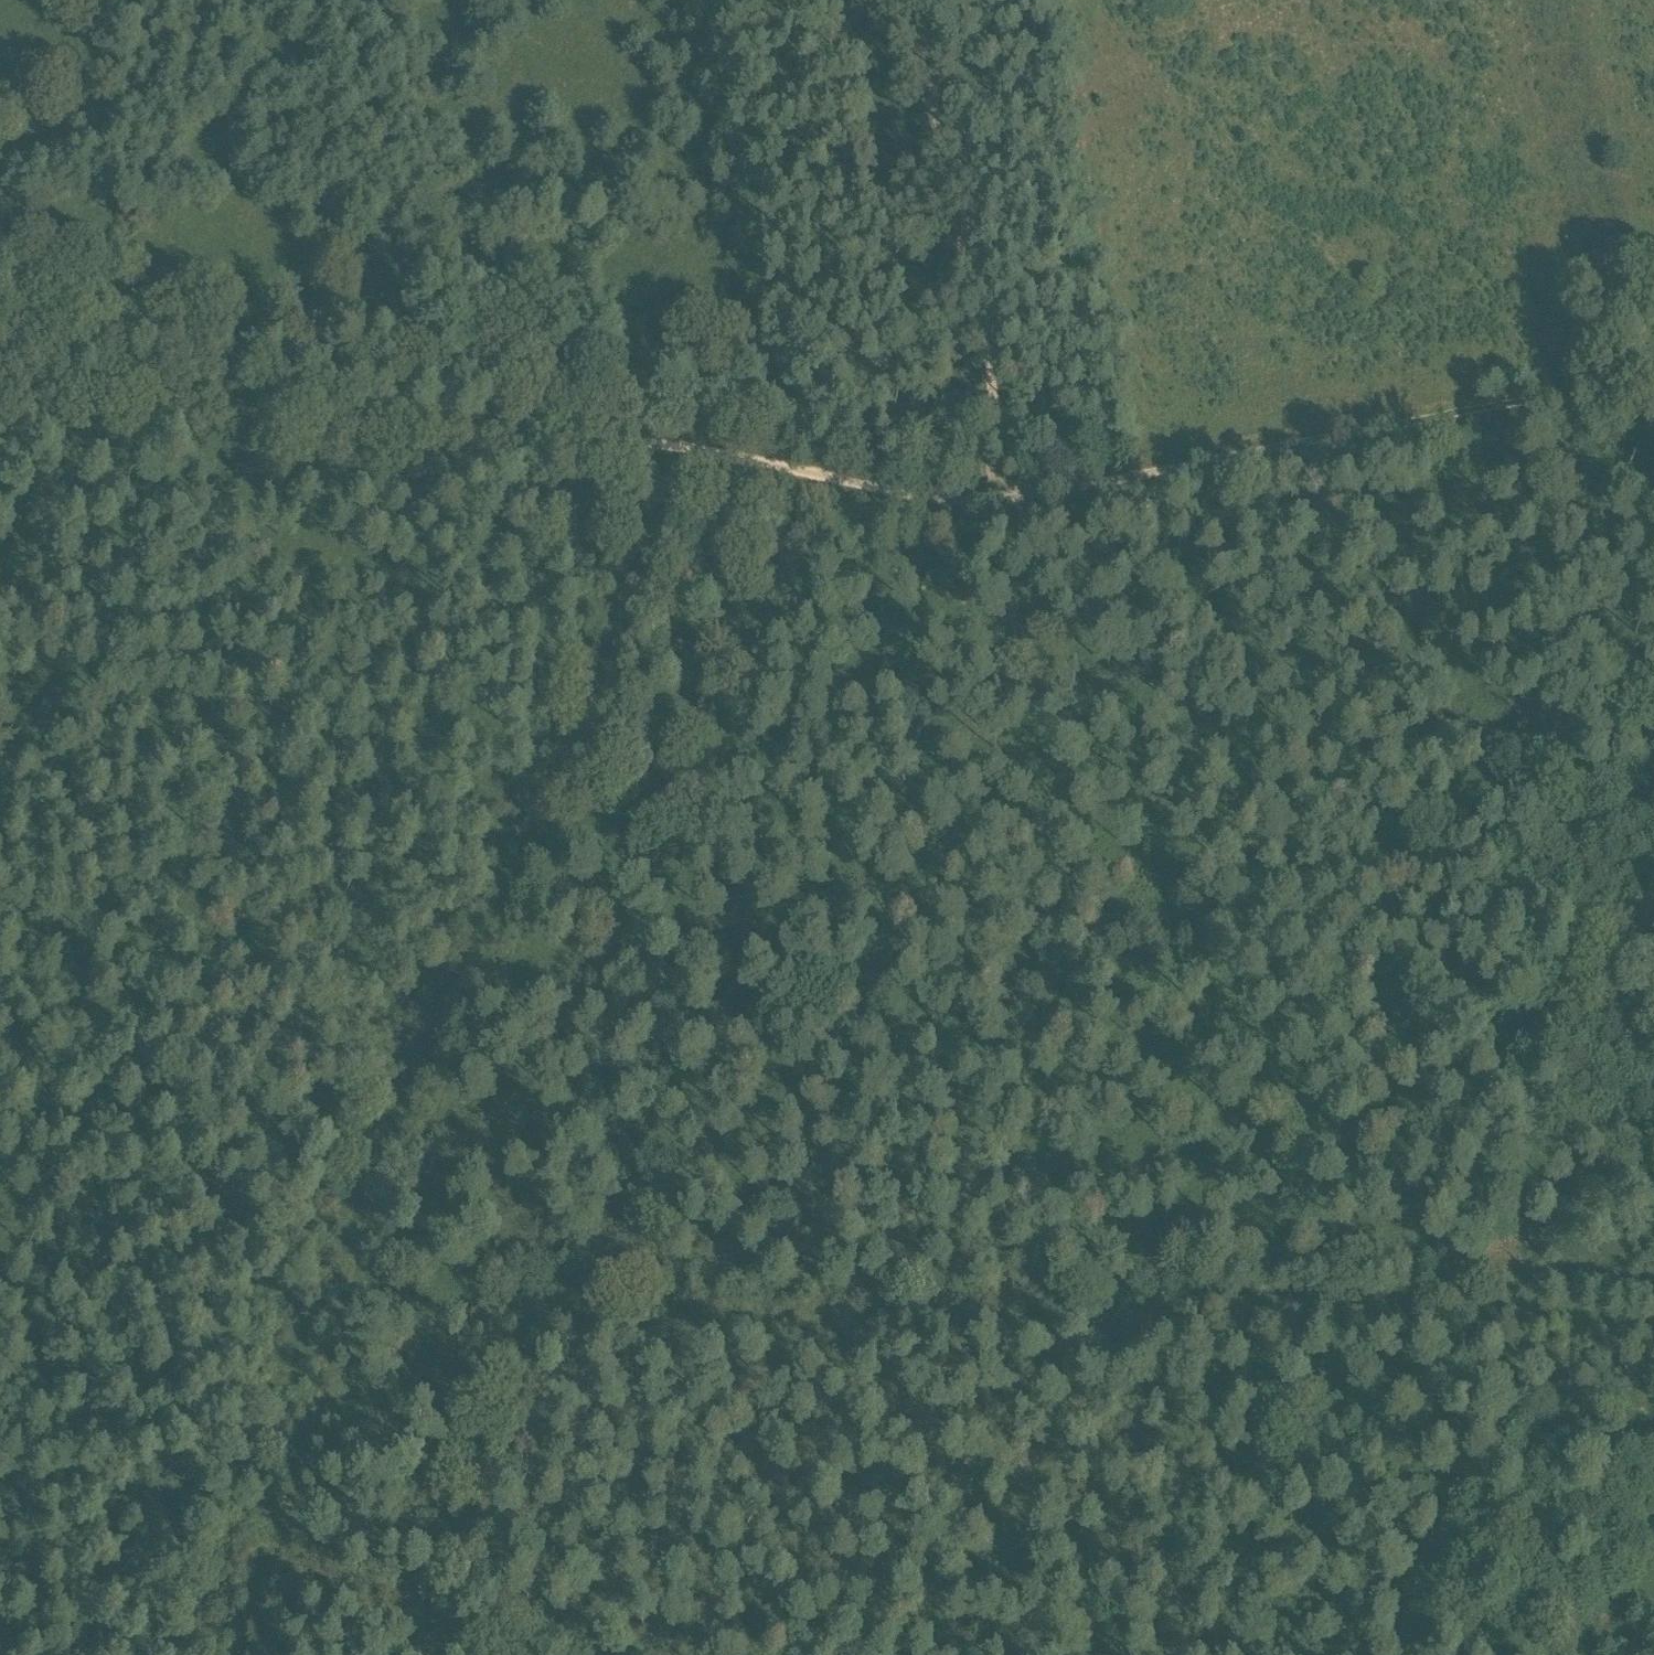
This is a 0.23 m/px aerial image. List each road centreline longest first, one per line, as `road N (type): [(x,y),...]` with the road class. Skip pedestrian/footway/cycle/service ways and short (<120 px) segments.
road 1 (track): [(1422,414),(1052,489),(956,495),(660,447),(289,414),(0,361)]
road 2 (track): [(342,1273),(422,1286),(853,1315),(1380,1293),(1486,1300),(1653,1340)]
road 3 (track): [(229,1654),(362,1209),(671,449)]
road 4 (track): [(1653,394),(1606,389),(1422,414)]

